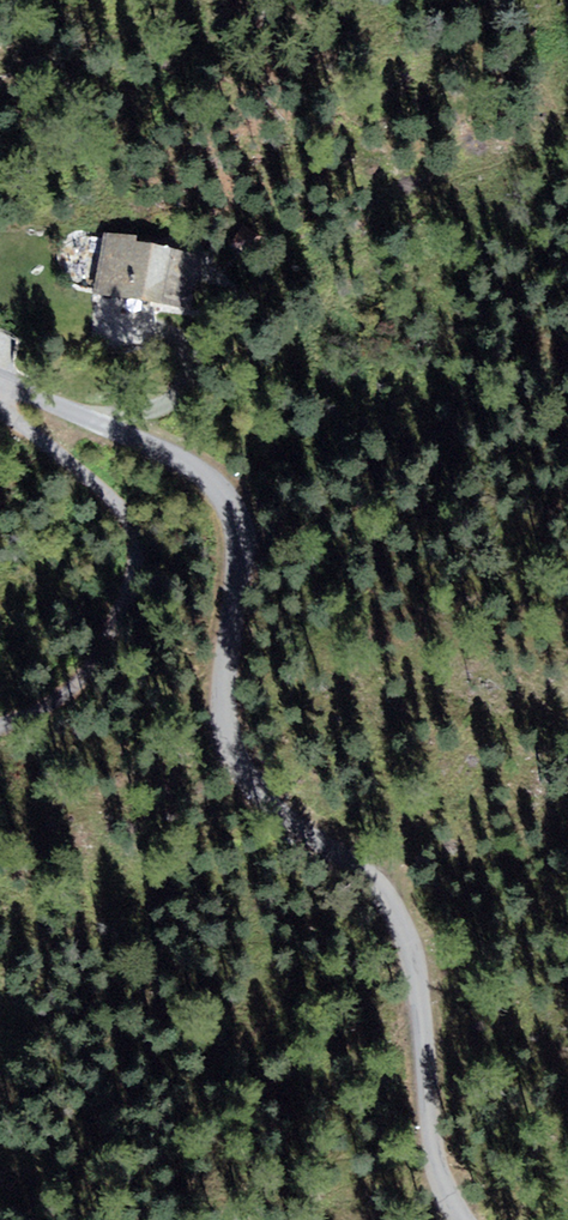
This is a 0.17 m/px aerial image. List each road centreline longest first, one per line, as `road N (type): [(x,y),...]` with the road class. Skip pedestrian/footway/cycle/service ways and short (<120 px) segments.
road 1 (residential): [(0,379),(159,446),(220,494),(236,547),(223,692),(280,824),(364,898),(423,970),(442,1184),(470,1219)]
road 2 (residential): [(0,417),(59,476),(109,566),(102,627),(72,679),(0,726)]

